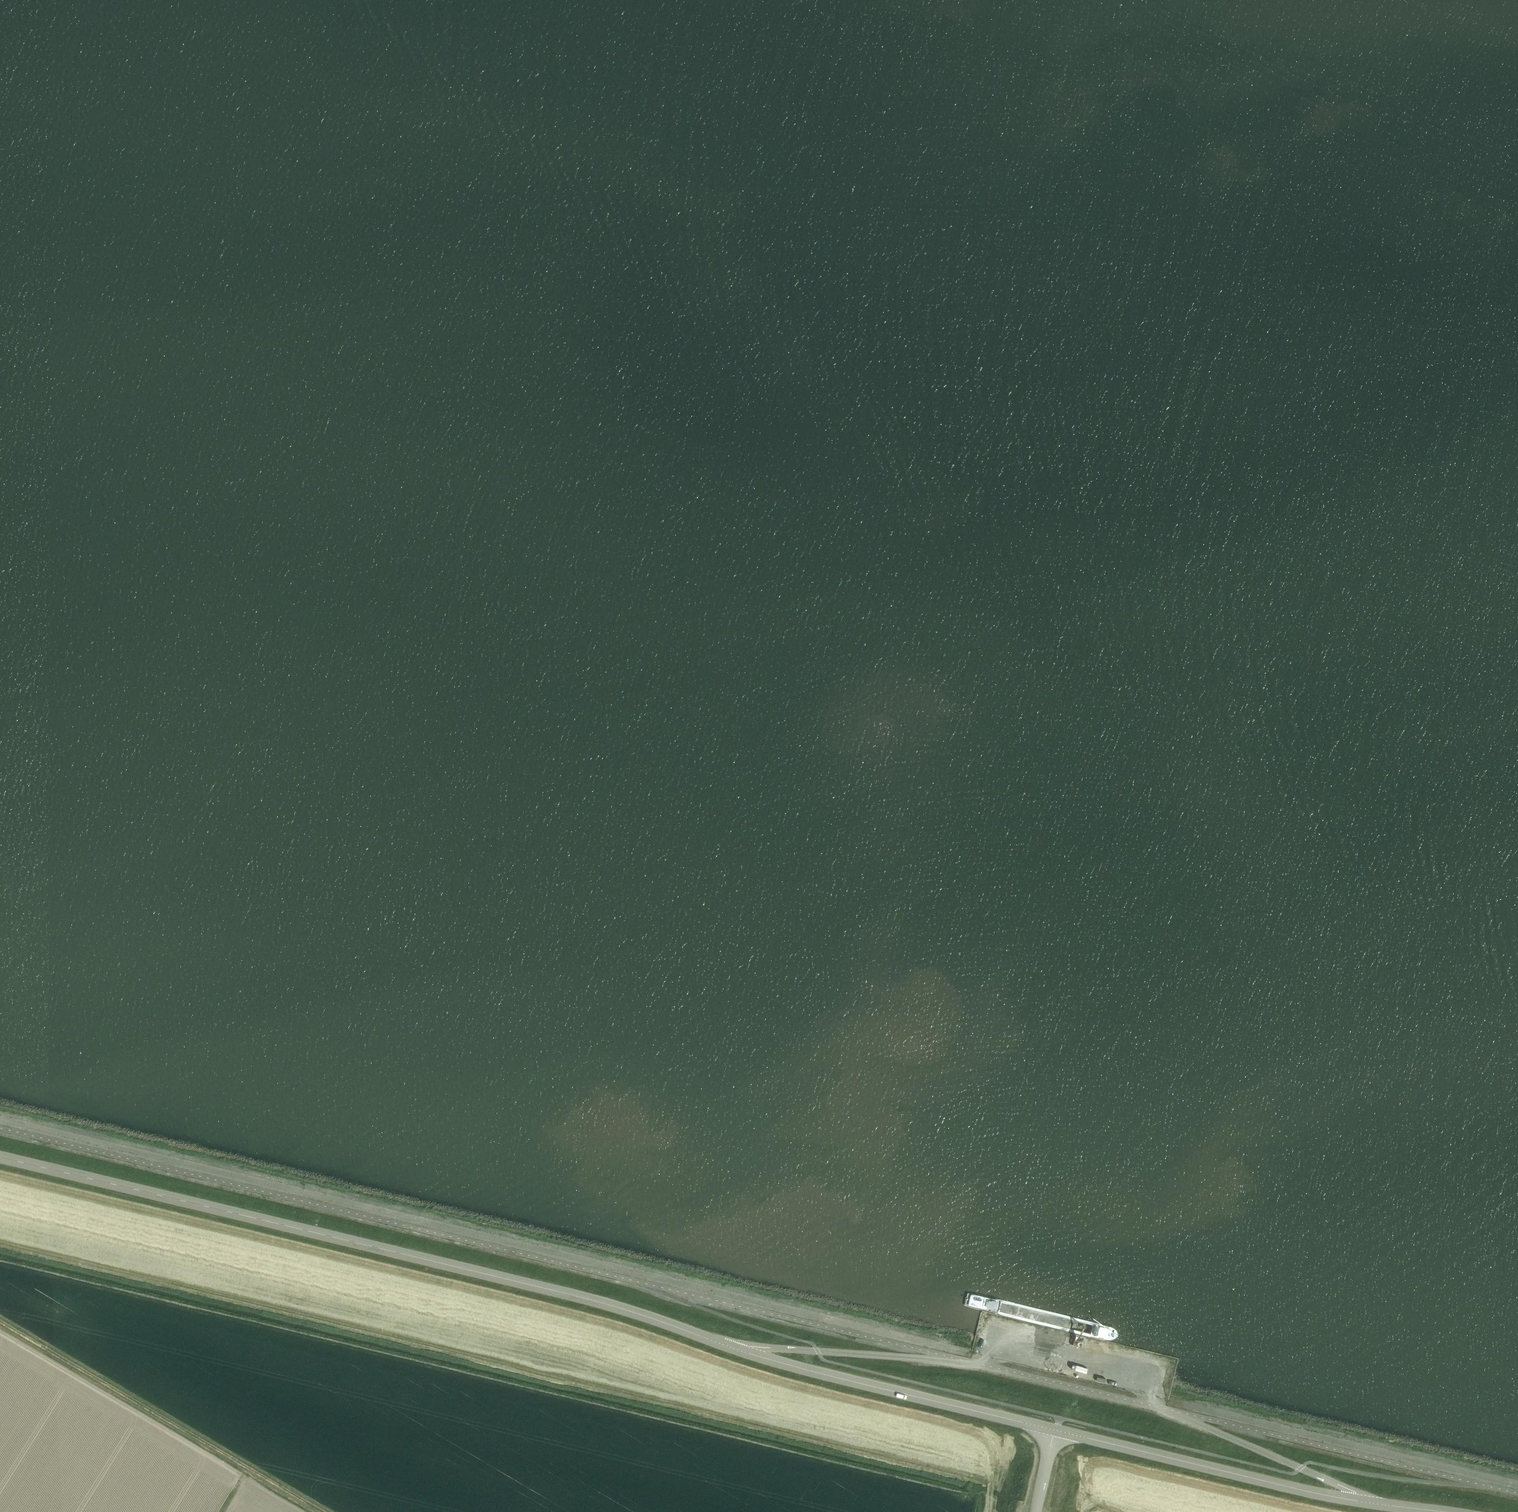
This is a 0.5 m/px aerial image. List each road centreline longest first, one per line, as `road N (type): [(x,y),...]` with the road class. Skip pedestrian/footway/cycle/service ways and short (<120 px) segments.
road 1 (tertiary): [(1056,1431),(779,1364),(585,1301),(0,1156)]
road 2 (tertiary): [(1437,1511),(1327,1497),(1056,1431)]

